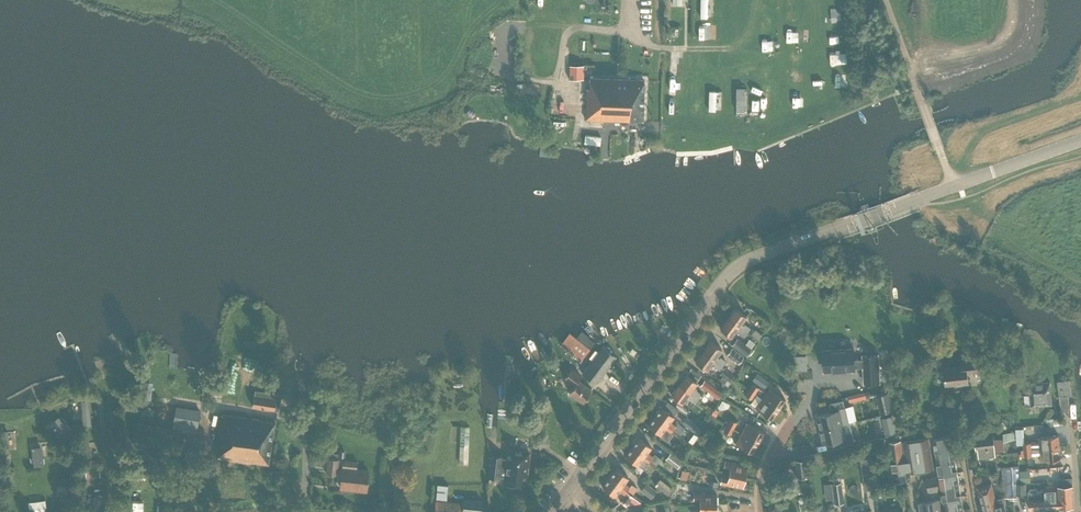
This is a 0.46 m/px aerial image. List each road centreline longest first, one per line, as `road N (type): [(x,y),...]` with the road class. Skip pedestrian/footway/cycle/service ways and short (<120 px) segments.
road 1 (tertiary): [(570,488),(739,266),(1080,141)]
road 2 (residential): [(764,511),(771,457),(821,385)]
road 3 (unclassified): [(305,511),(306,438),(297,423),(267,411)]

